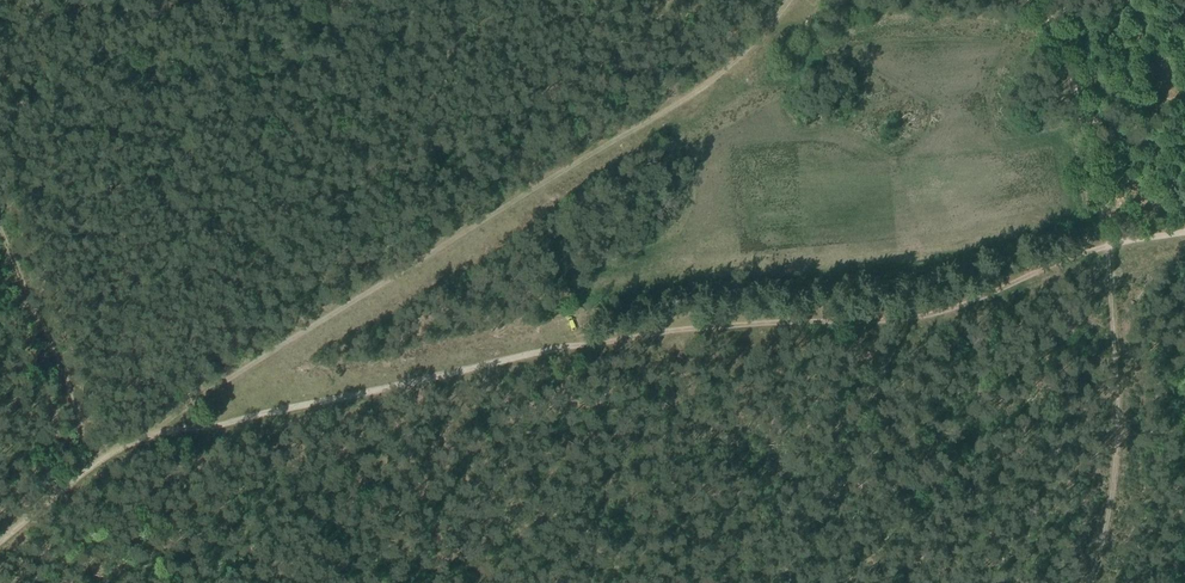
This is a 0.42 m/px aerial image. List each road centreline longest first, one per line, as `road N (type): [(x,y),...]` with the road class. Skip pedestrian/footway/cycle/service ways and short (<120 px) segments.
road 1 (track): [(0,542),(98,464),(150,436),(626,332),(910,313),(1108,246)]
road 2 (track): [(150,436),(706,88),(790,0)]
road 3 (track): [(1108,246),(1027,0)]

